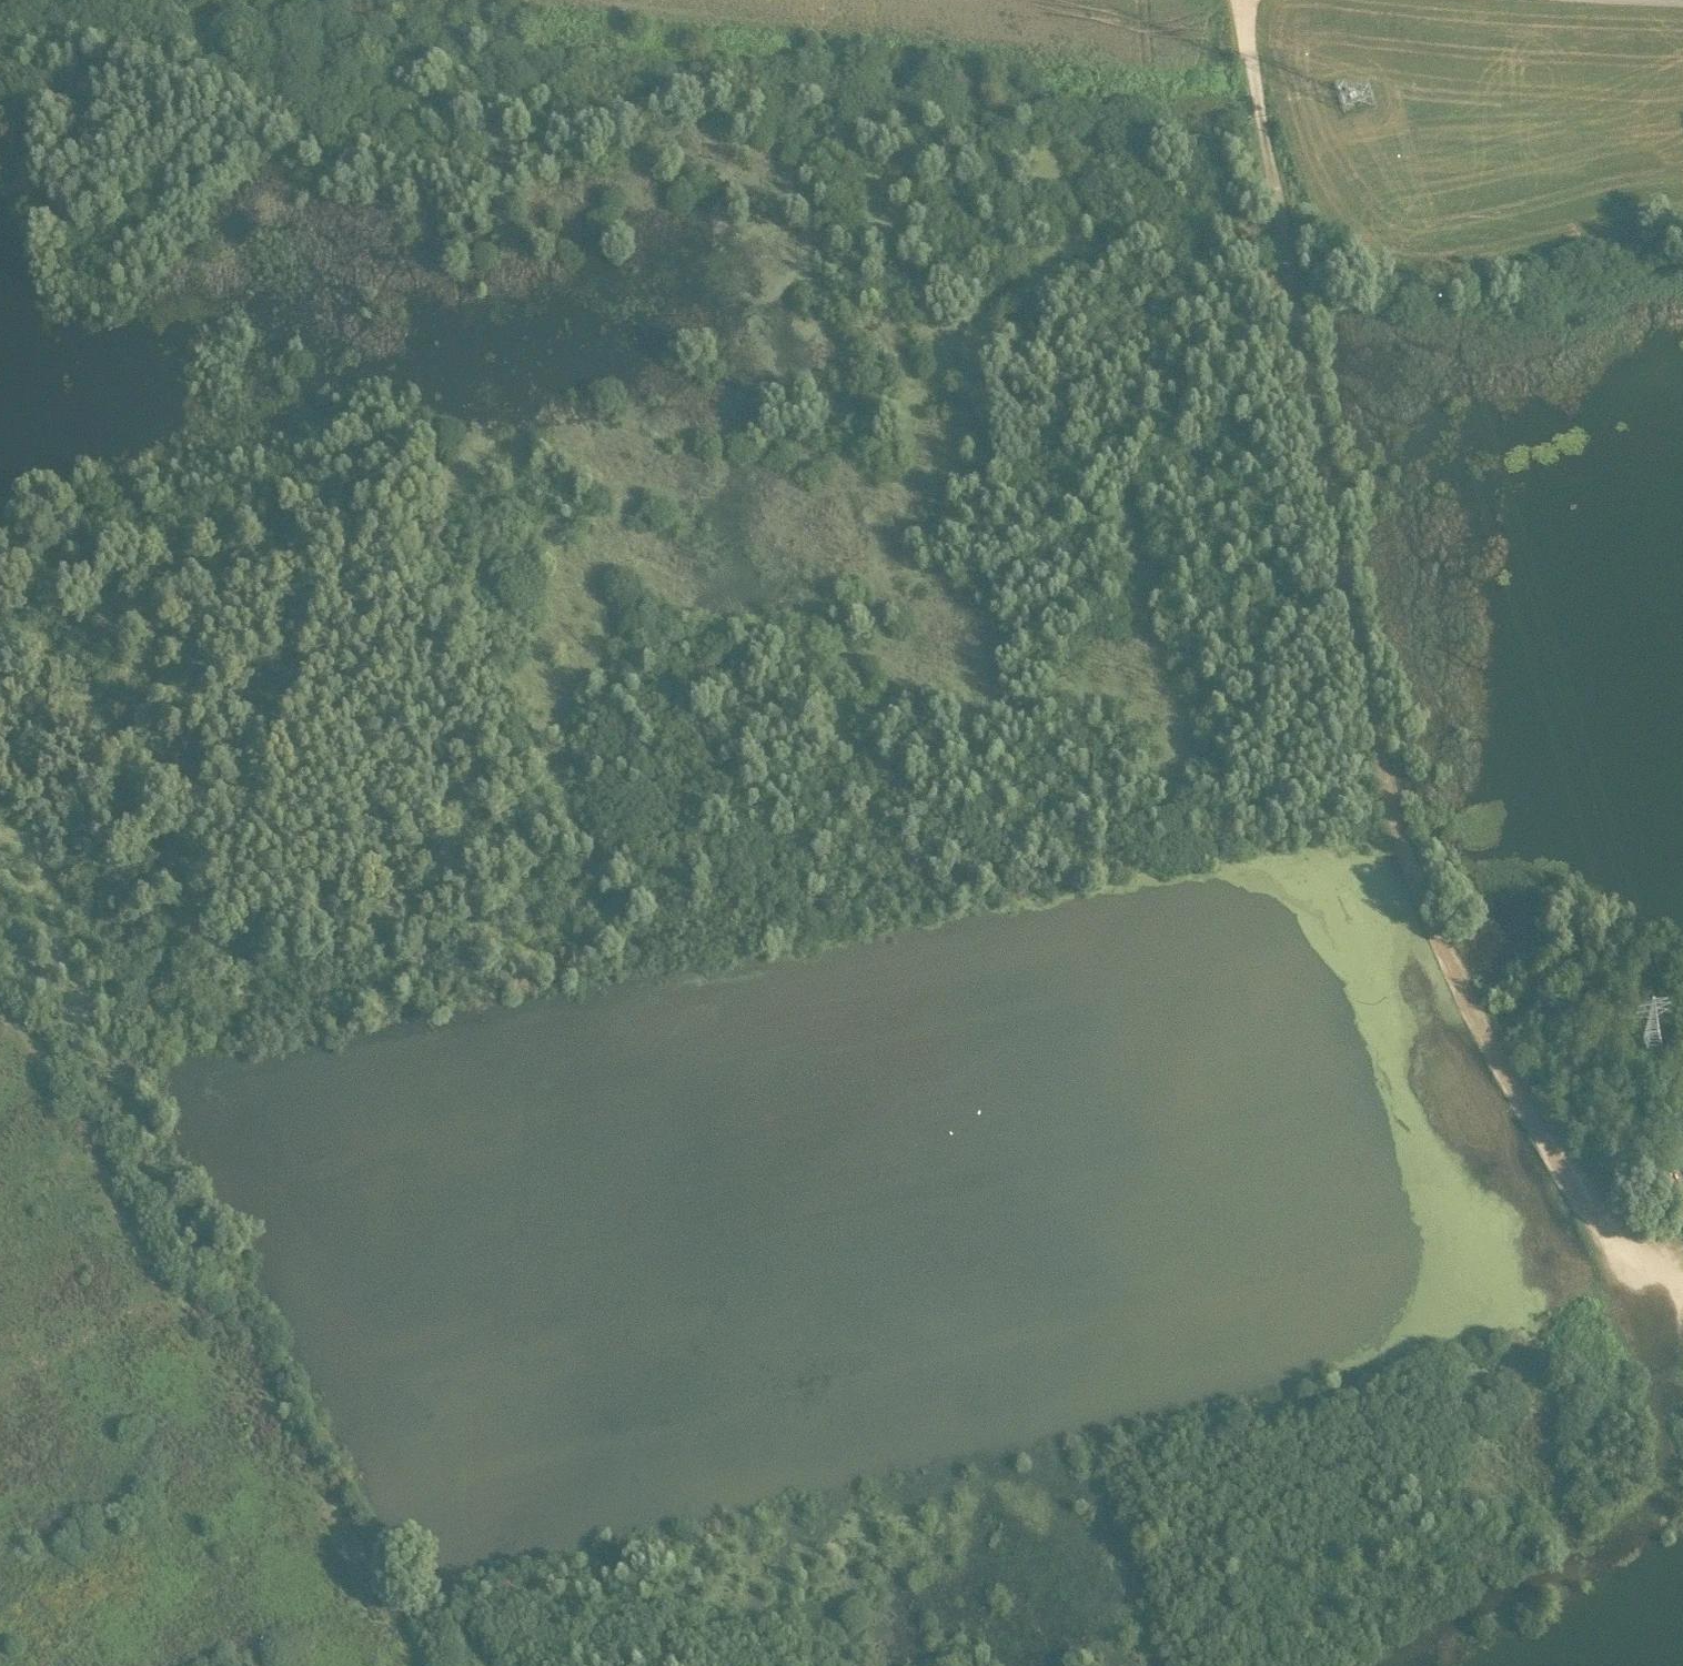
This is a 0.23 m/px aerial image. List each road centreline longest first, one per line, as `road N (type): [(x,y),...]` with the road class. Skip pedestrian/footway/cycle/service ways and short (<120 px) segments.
road 1 (track): [(1241,0),(1253,100),(1348,607),(1413,893),(1580,1211),(1632,1269),(1682,1295)]
road 2 (track): [(1632,1269),(1666,1504),(1660,1518),(1583,1574)]

